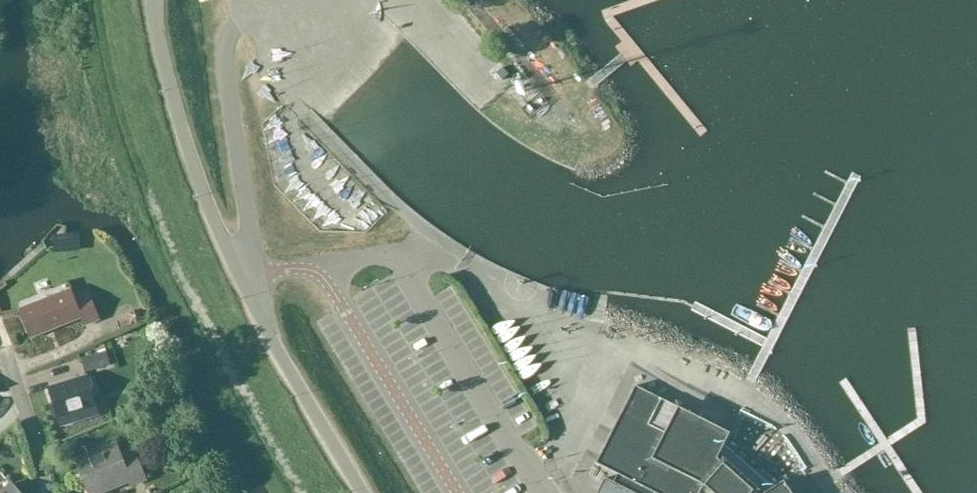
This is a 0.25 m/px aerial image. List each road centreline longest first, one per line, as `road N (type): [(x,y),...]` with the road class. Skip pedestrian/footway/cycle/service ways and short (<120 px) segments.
road 1 (unclassified): [(242,281),(181,134),(152,0)]
road 2 (unclassified): [(462,492),(321,267)]
road 3 (unclassified): [(362,492),(242,281)]
road 4 (residential): [(44,492),(14,371)]

